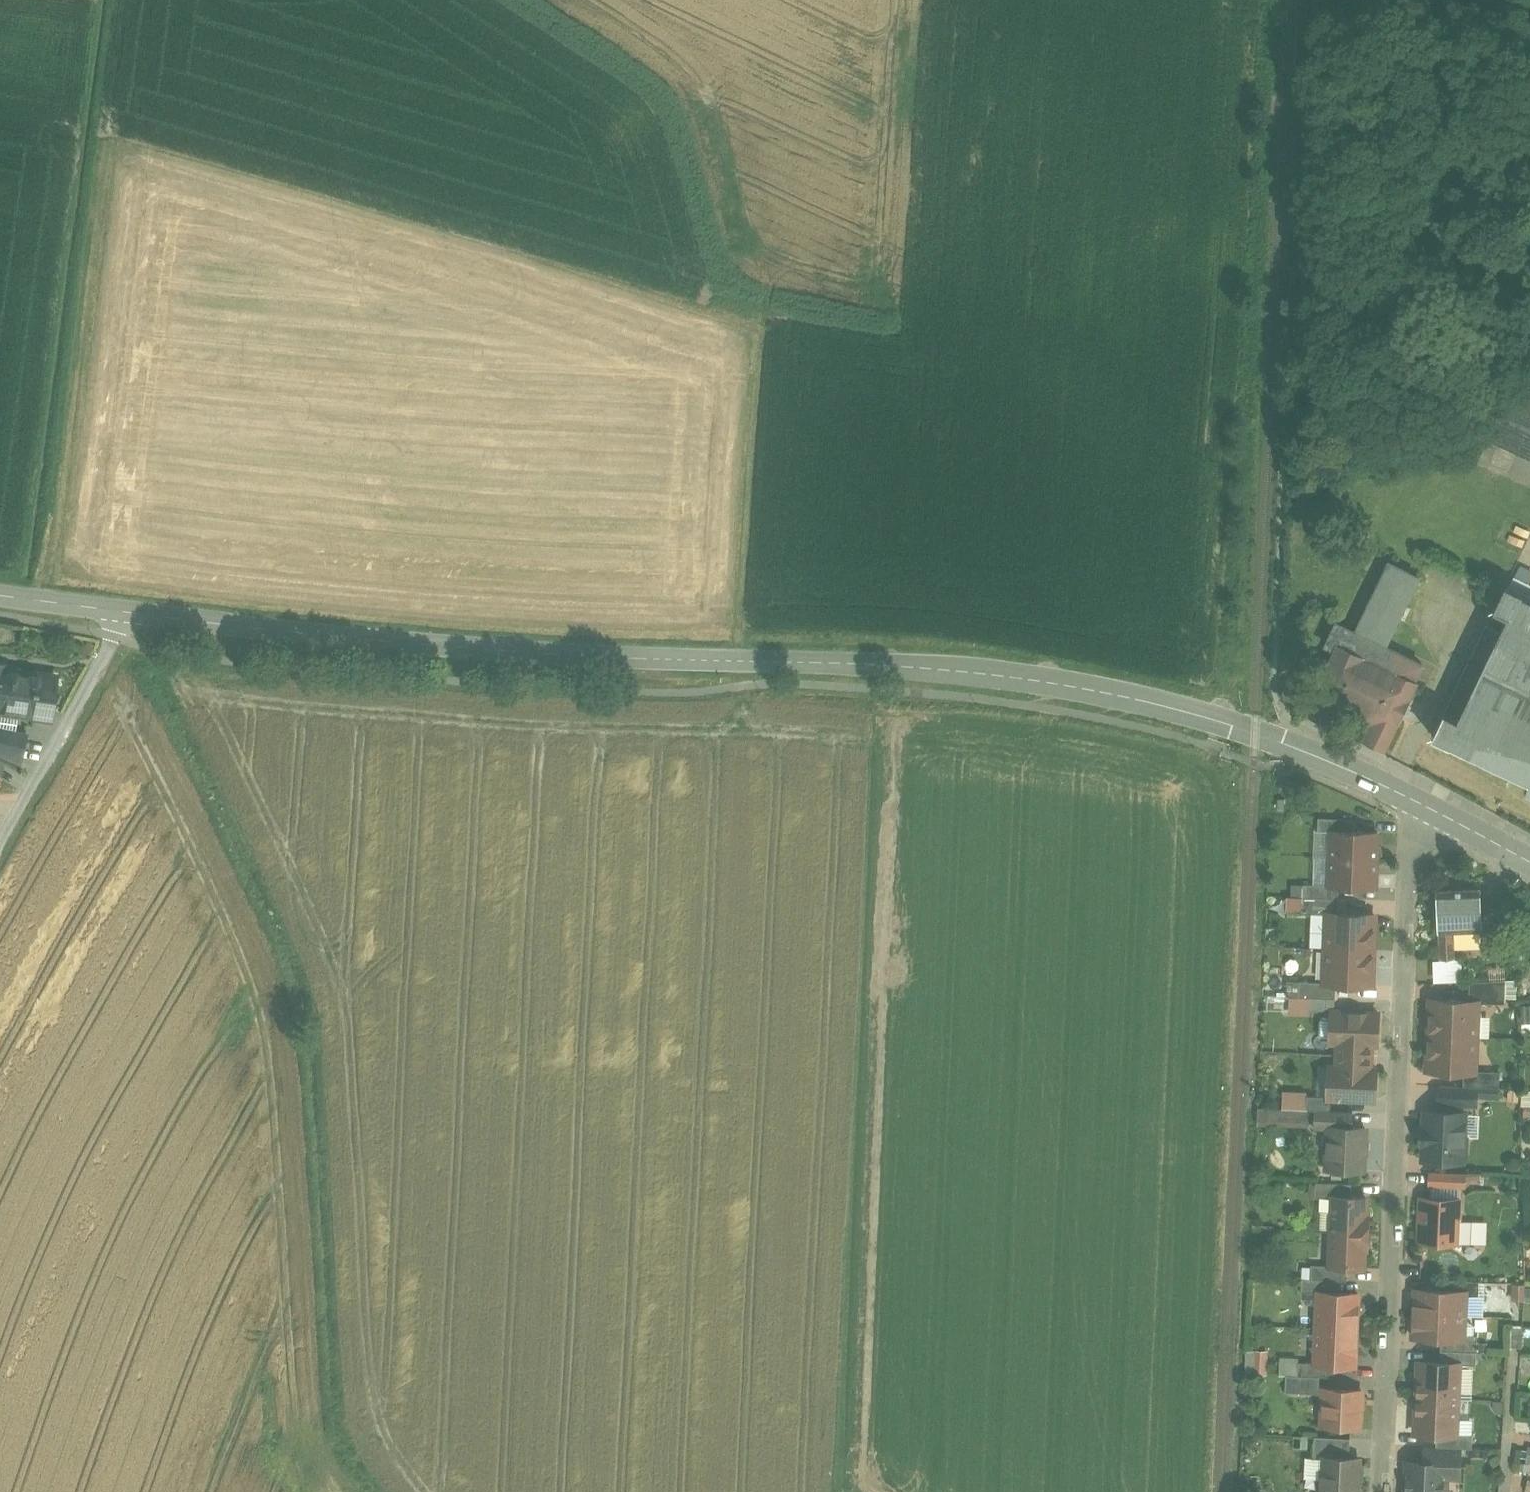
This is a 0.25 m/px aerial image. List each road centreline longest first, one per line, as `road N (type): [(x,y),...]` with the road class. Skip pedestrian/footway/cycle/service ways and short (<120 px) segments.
road 1 (secondary): [(1412,799),(1257,732),(1033,680),(549,656),(127,613)]
road 2 (residential): [(1383,1491),(1412,799)]
road 3 (residential): [(127,613),(0,852)]
road 4 (secondary): [(1529,861),(1412,799)]
road 5 (secondary): [(127,613),(0,597)]

